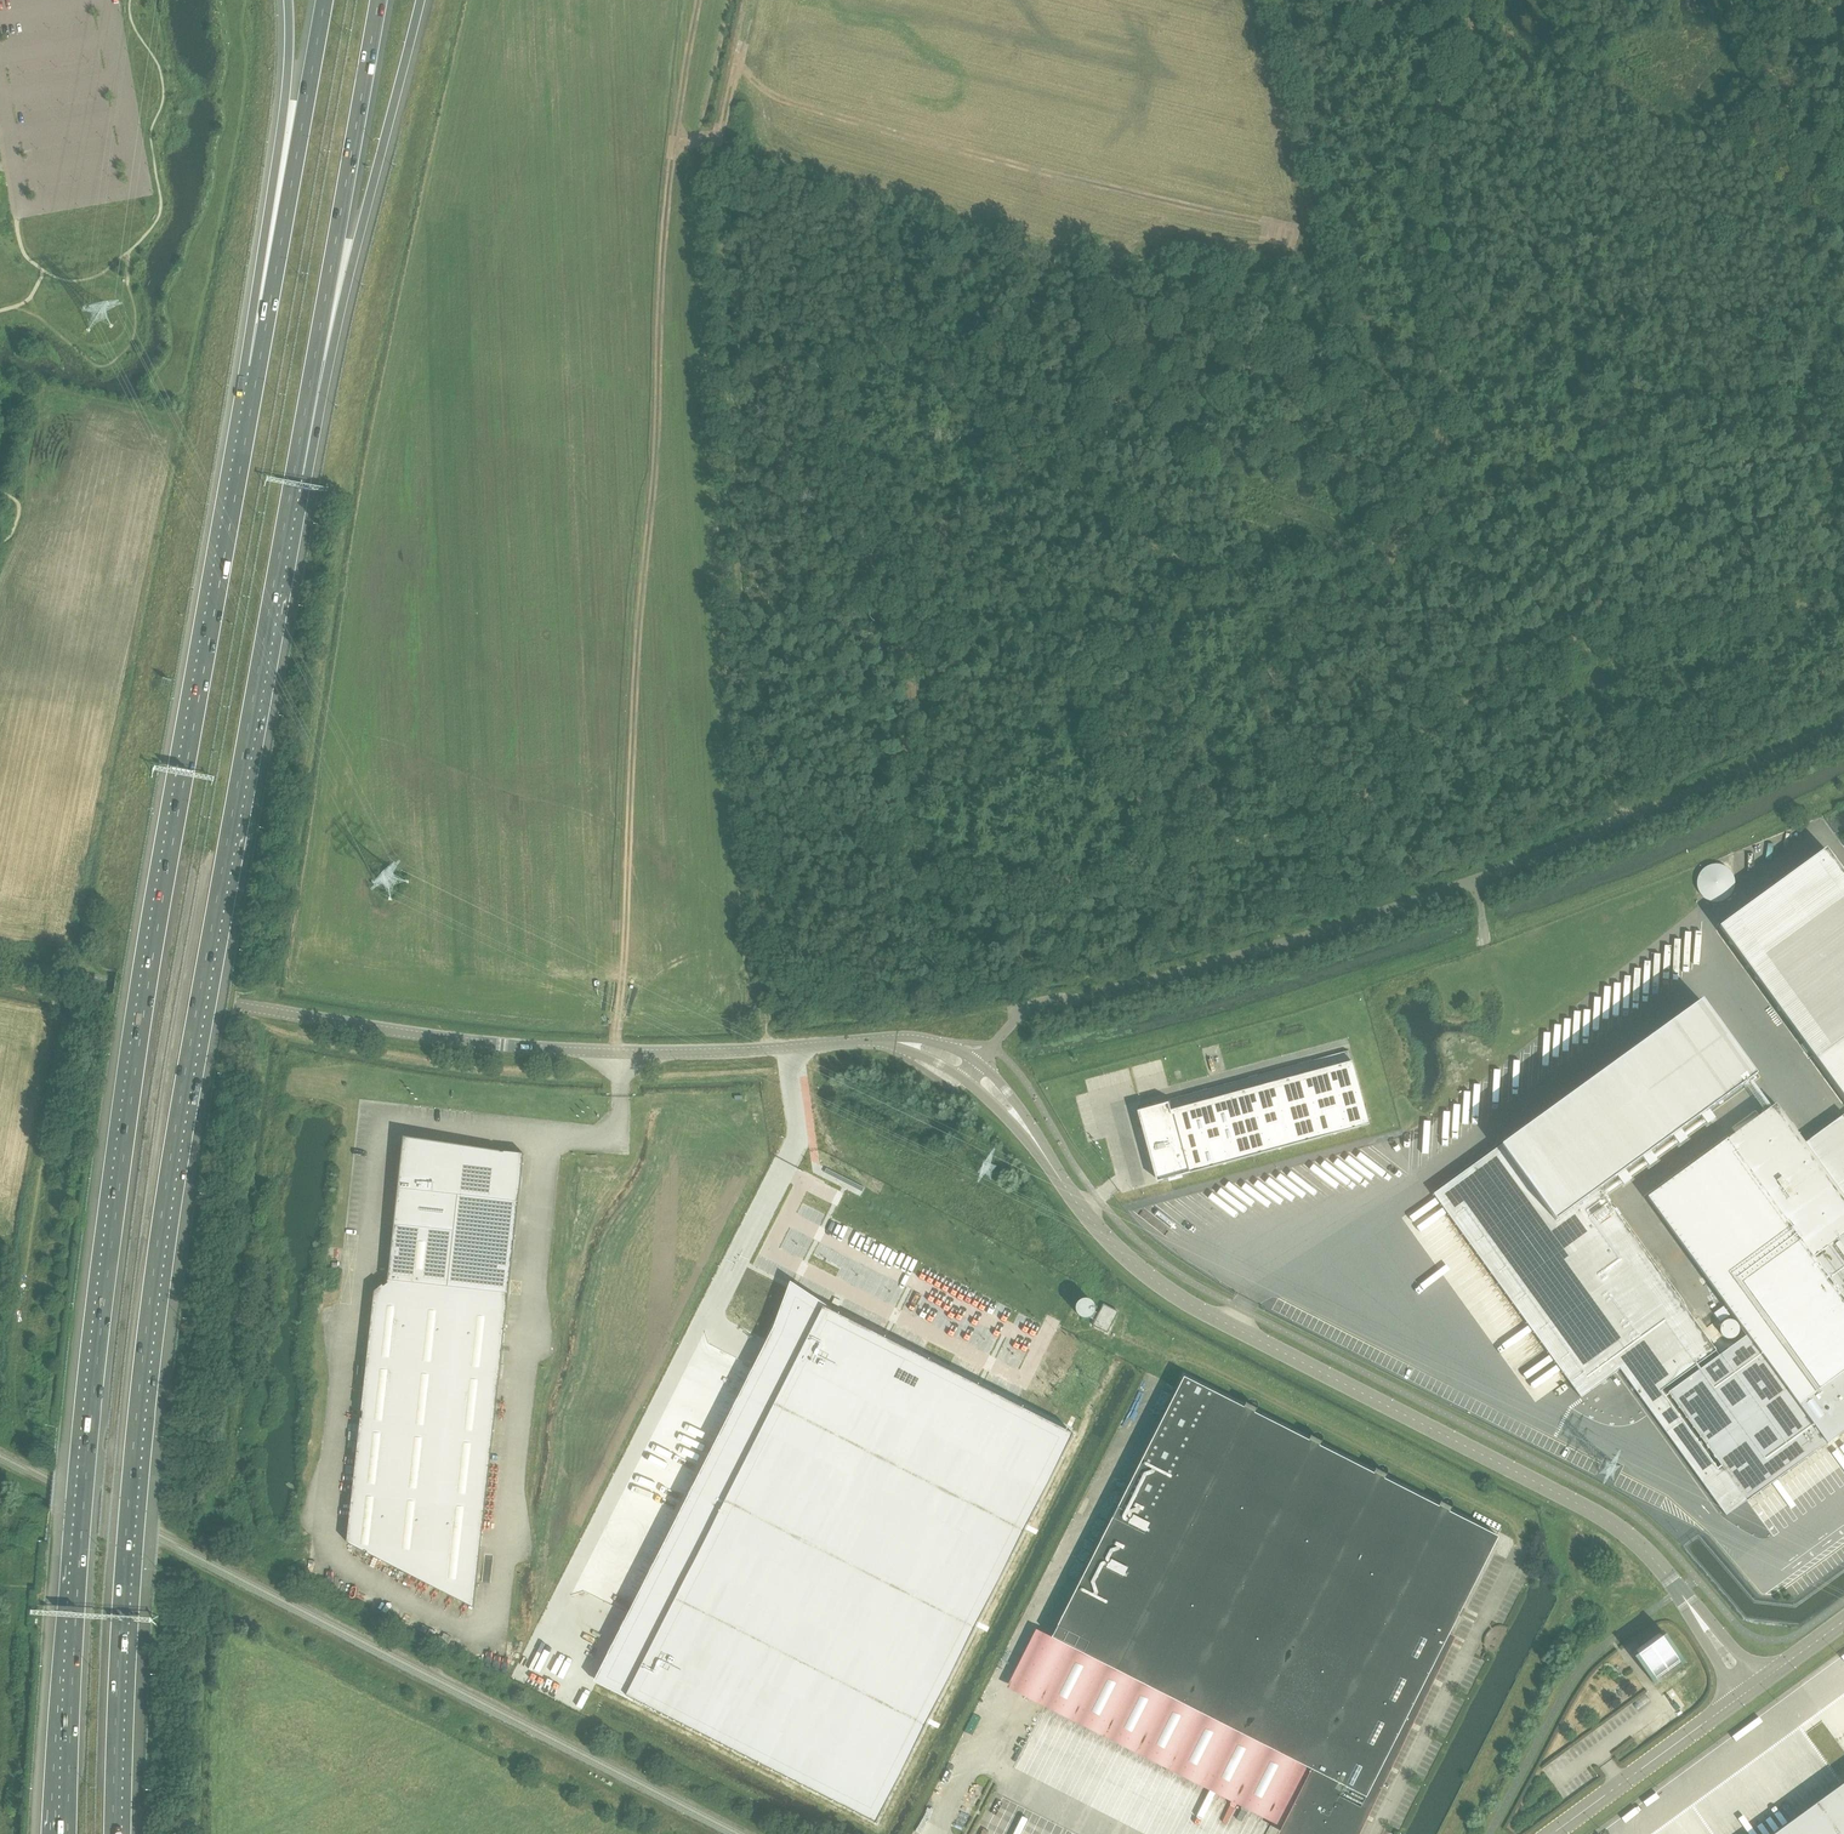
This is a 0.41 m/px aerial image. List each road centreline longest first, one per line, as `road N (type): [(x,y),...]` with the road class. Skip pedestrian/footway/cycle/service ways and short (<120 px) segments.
road 1 (motorway): [(256,379),(112,1234),(79,1558),(66,1833)]
road 2 (motorway): [(114,1833),(125,1561),(159,1239),(291,491)]
road 3 (track): [(1462,0),(1411,136),(1436,459),(1384,529),(1266,589),(1197,578),(982,425),(882,339),(853,341),(825,356),(815,408)]
road 4 (track): [(745,0),(715,169),(766,1050)]
road 5 (unclassified): [(980,1064),(1041,1008),(1476,882),(1843,720)]
road 6 (track): [(1384,529),(1287,691),(1294,744),(1355,787),(1524,644),(1792,592),(1843,562)]
road 7 (unclassified): [(1045,1156),(1095,1226),(1167,1290),(1601,1517),(1647,1552),(1679,1591)]
road 8 (track): [(993,1047),(954,1015),(892,824),(908,649),(839,445),(815,408)]
road 9 (unclassified): [(236,1005),(575,1051),(887,1041)]
road 10 (motorway): [(291,491),(425,0)]
road 11 (motorway): [(291,491),(379,0)]
road 12 (motorway): [(324,0),(256,379)]
road 13 (motorway): [(287,0),(288,73),(256,379)]
road 14 (unclassified): [(236,1005),(0,964)]
road 15 (unclassified): [(1552,1833),(1740,1696)]
road 16 (track): [(1843,136),(1769,76),(1734,0)]
road 17 (unclassified): [(1763,1679),(1679,1591)]
road 18 (unclassified): [(1679,1591),(1740,1696)]

